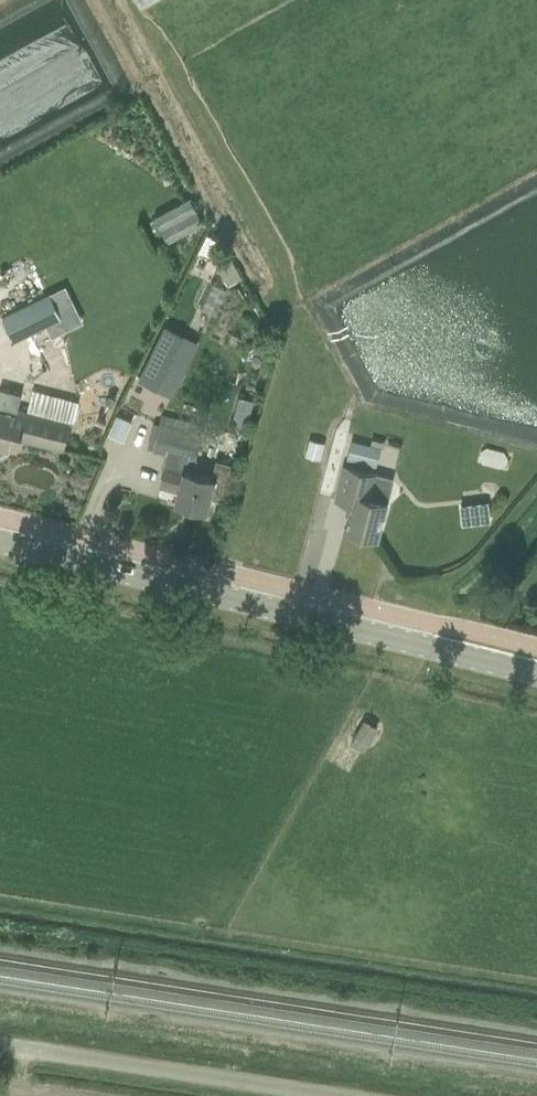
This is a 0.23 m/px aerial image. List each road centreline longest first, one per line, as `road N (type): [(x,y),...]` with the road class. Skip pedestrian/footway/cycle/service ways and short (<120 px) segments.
road 1 (tertiary): [(536,673),(0,539)]
road 2 (unclassified): [(340,1095),(0,1043)]

